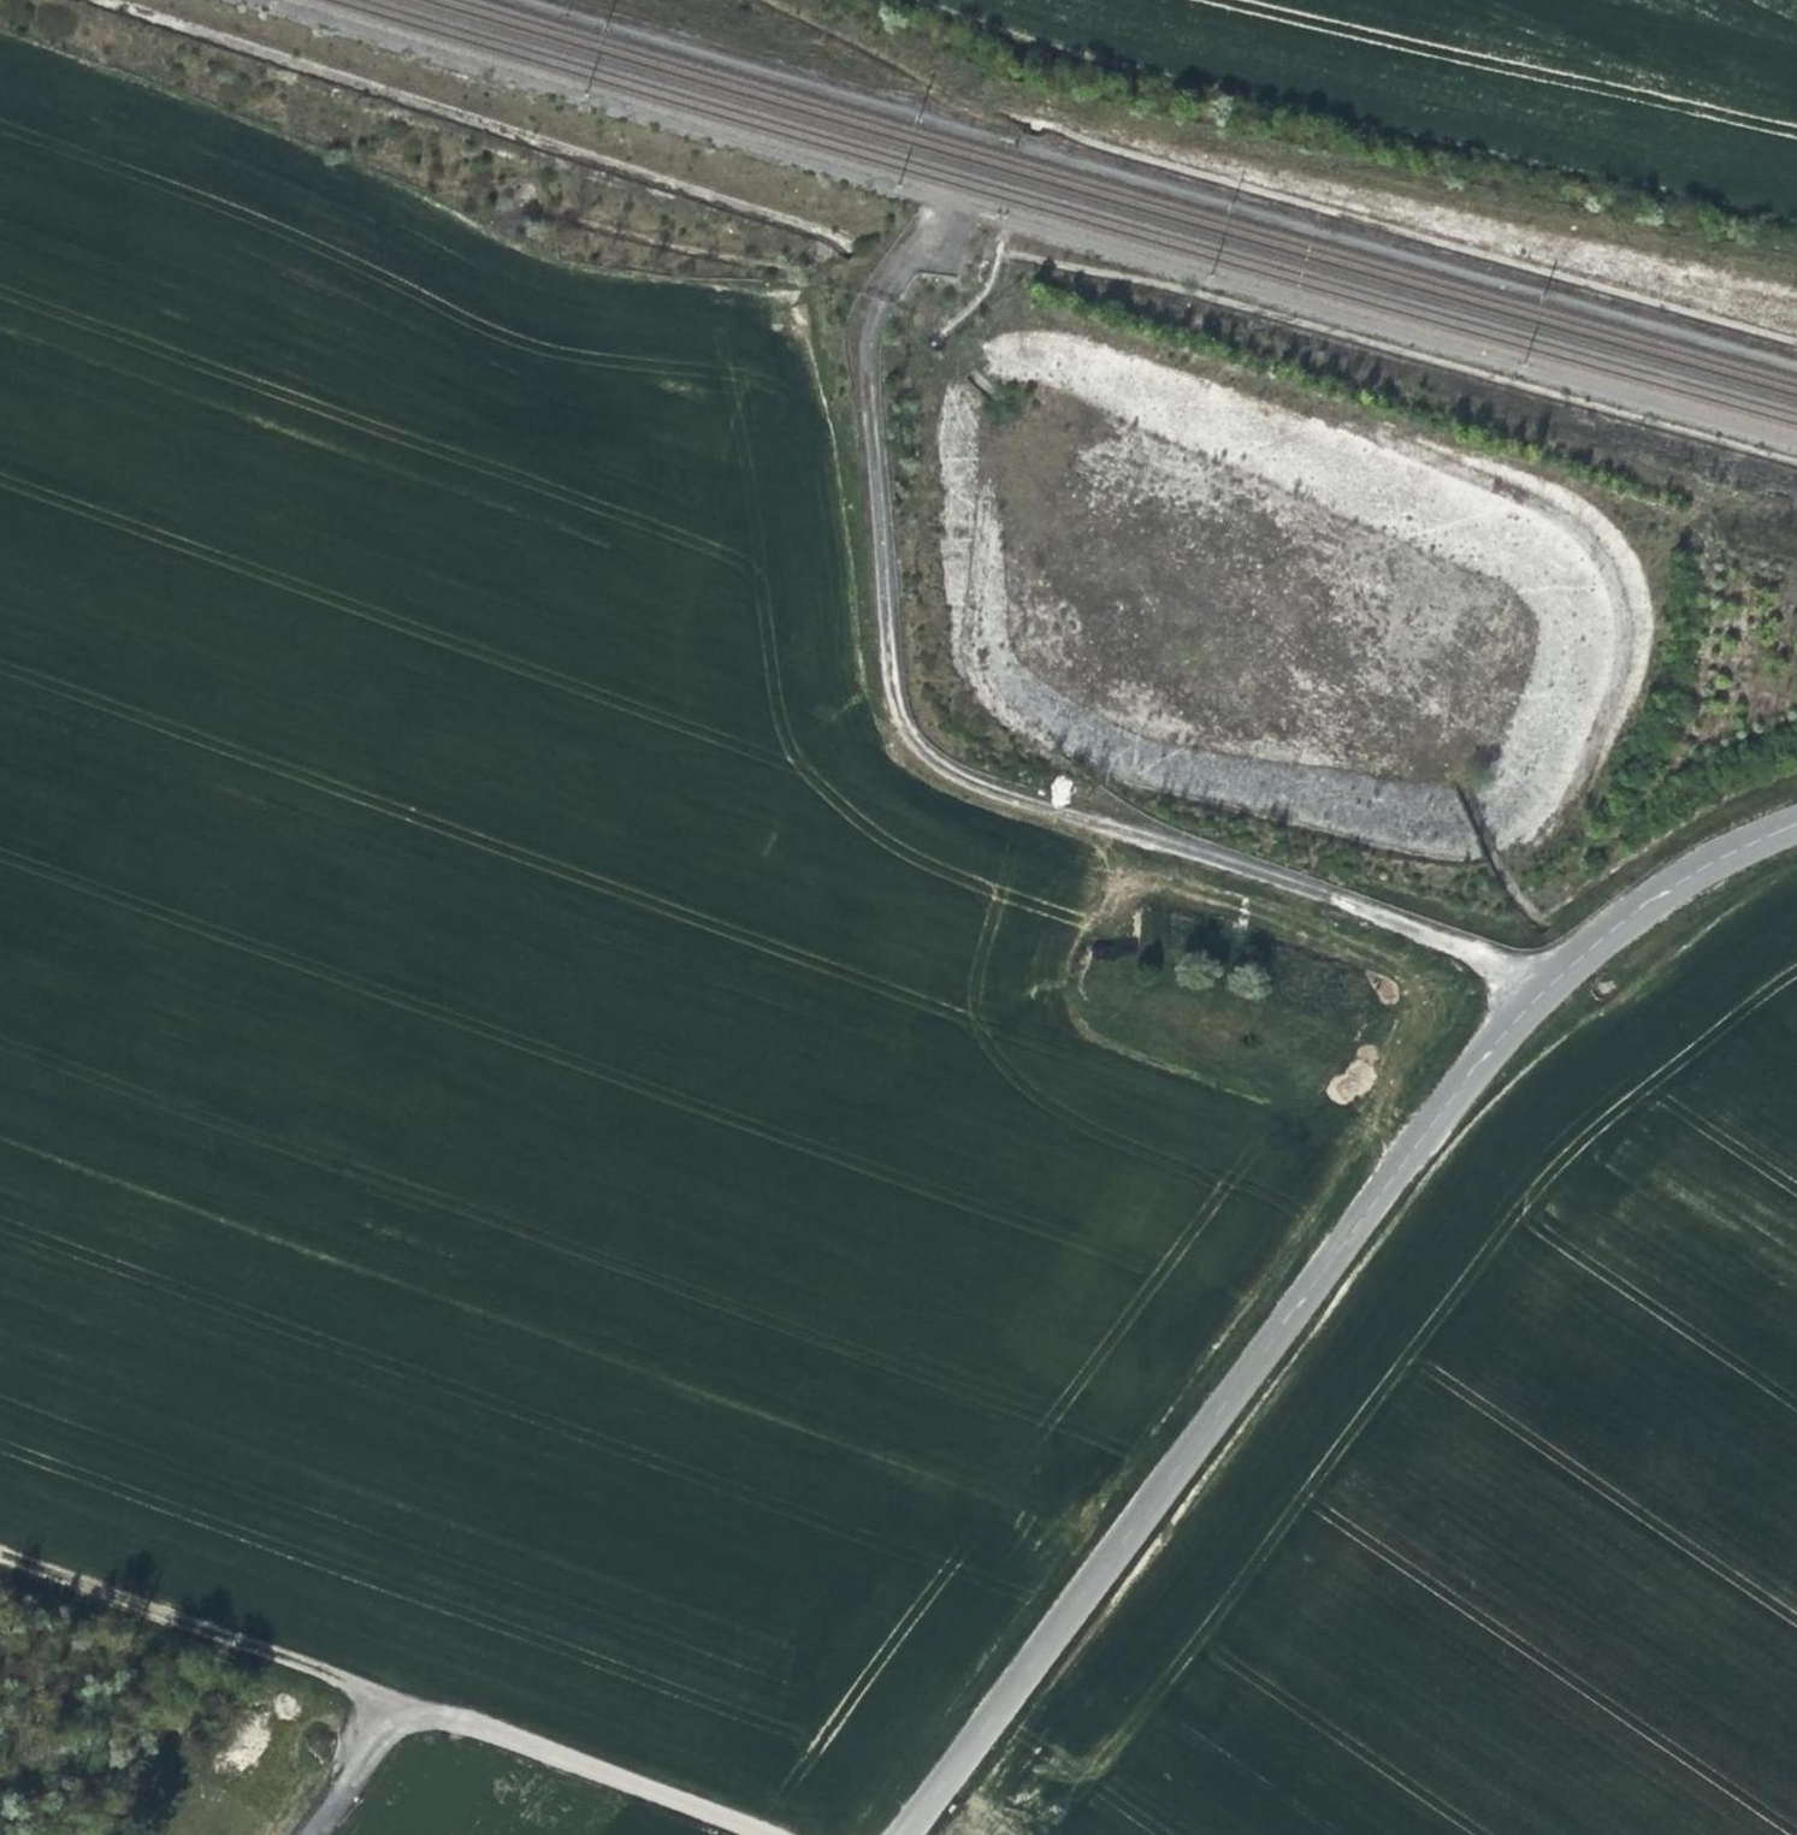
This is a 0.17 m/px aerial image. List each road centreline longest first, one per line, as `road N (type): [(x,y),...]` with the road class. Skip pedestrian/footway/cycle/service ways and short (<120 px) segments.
road 1 (tertiary): [(1796,819),(1671,881),(1600,931),(1532,994),(1462,1075),(896,1834)]
road 2 (track): [(0,1552),(754,1834)]

